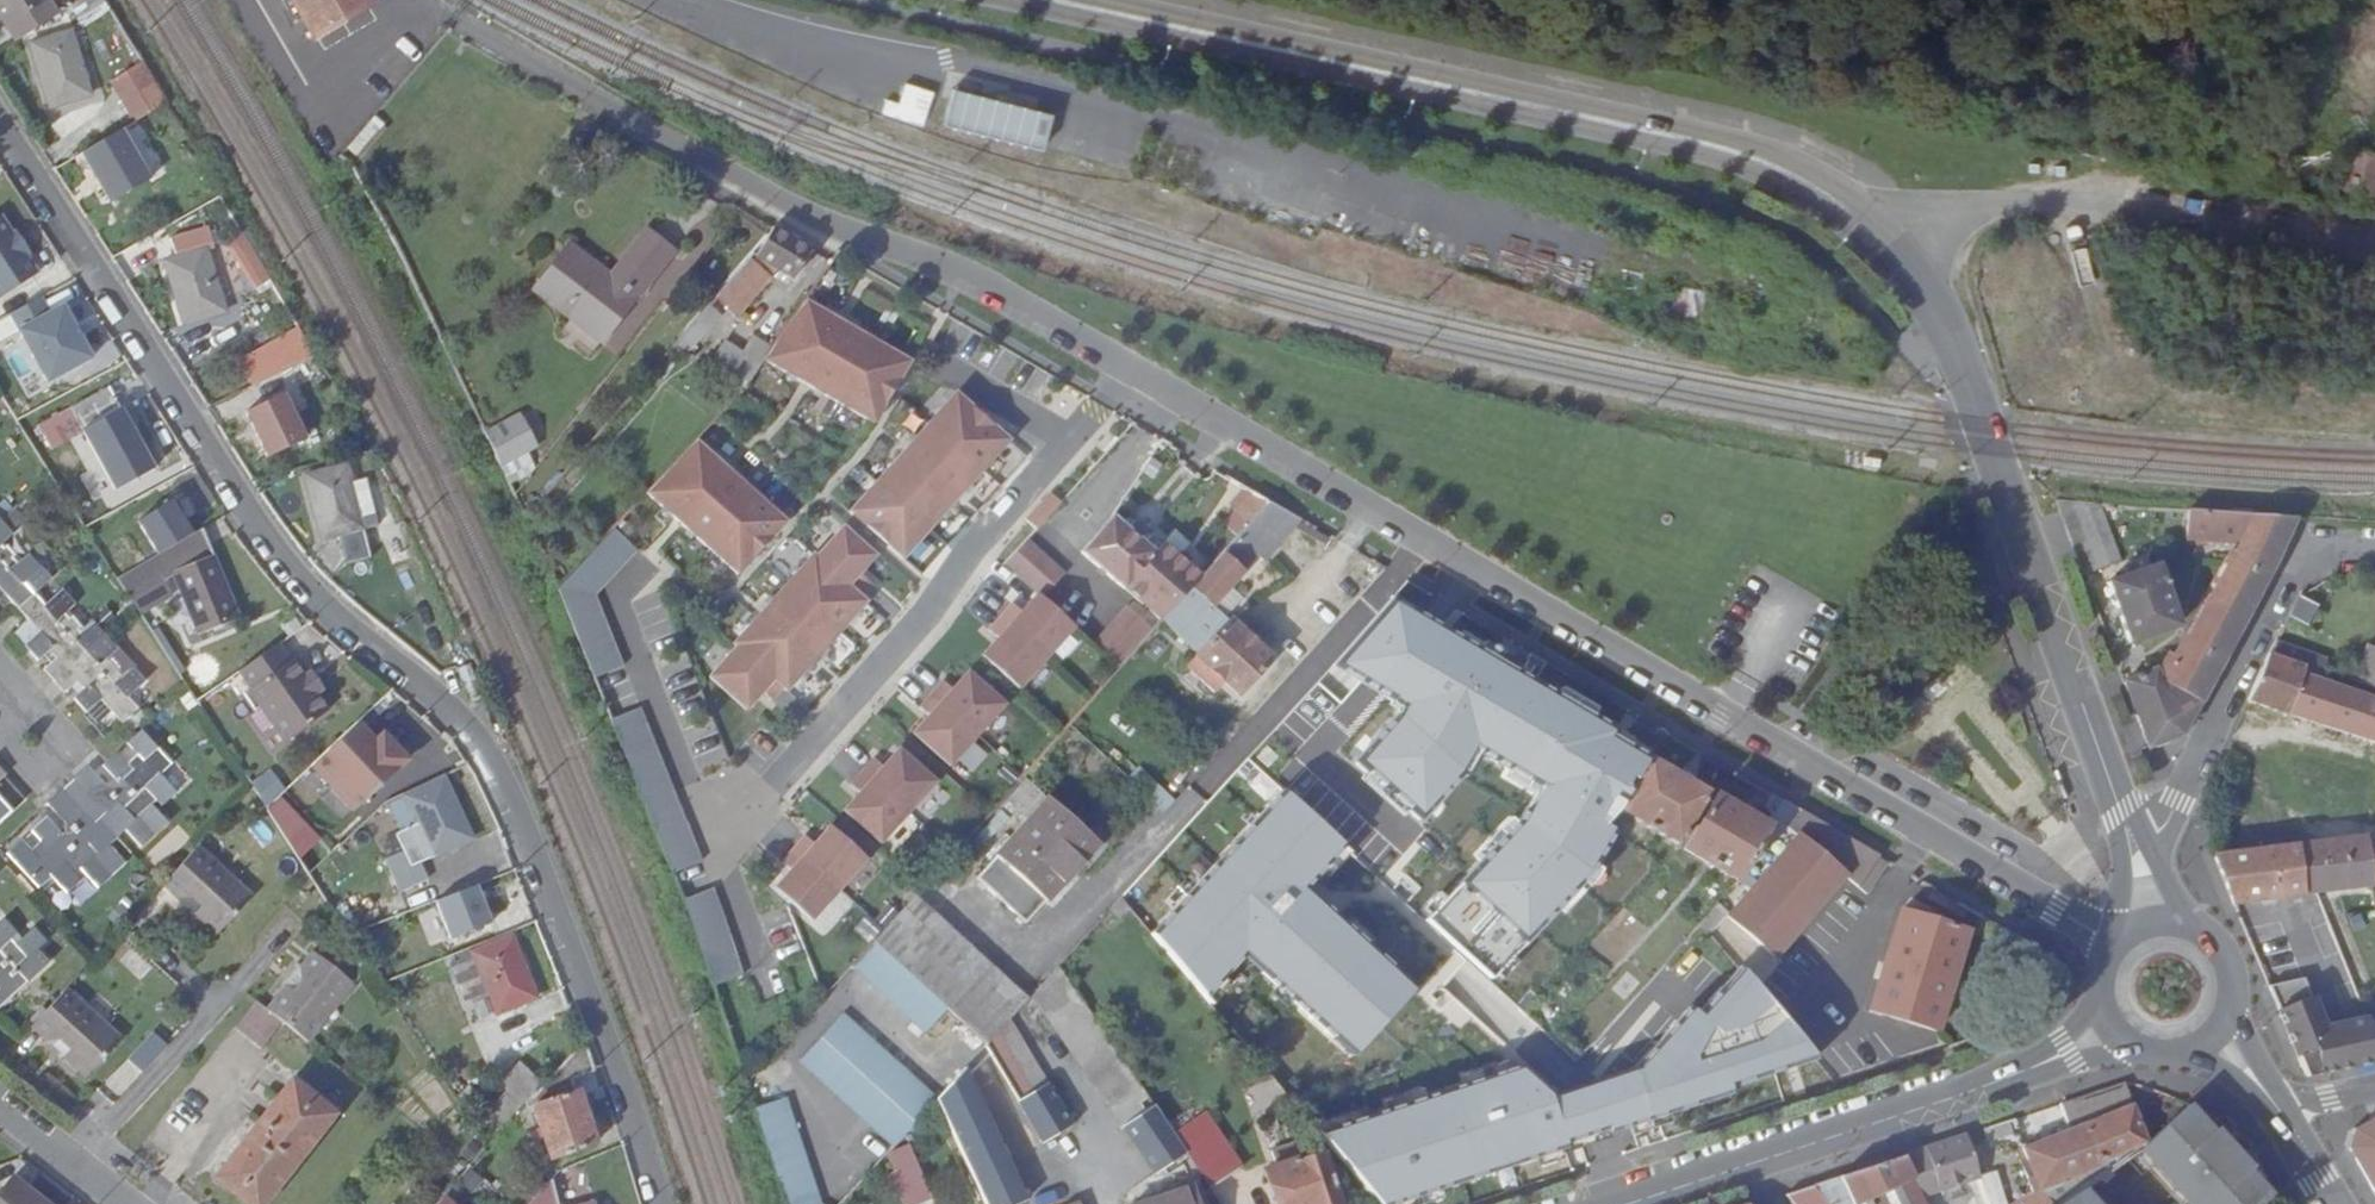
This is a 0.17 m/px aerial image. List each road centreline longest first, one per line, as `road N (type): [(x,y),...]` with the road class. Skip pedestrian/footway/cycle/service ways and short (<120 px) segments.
road 1 (residential): [(457,24),(792,211),(1012,304),(2115,948)]
road 2 (residential): [(659,1203),(585,980),(489,753),(467,722),(297,577),(0,131)]
road 3 (secondary): [(1051,0),(1713,146),(1809,187),(1890,248)]
road 4 (secondary): [(1890,248),(1952,345),(2137,855)]
road 5 (secondary): [(2112,1025),(2016,1074),(1617,1203)]
road 6 (residential): [(2374,248),(2363,255),(2041,200),(1930,215),(1890,248)]
road 7 (residential): [(2374,563),(2290,560),(2178,800),(2137,855)]
road 8 (secondary): [(2214,1033),(2231,995),(2222,955),(2190,928),(2149,926)]
road 9 (residential): [(116,1203),(0,1111)]

